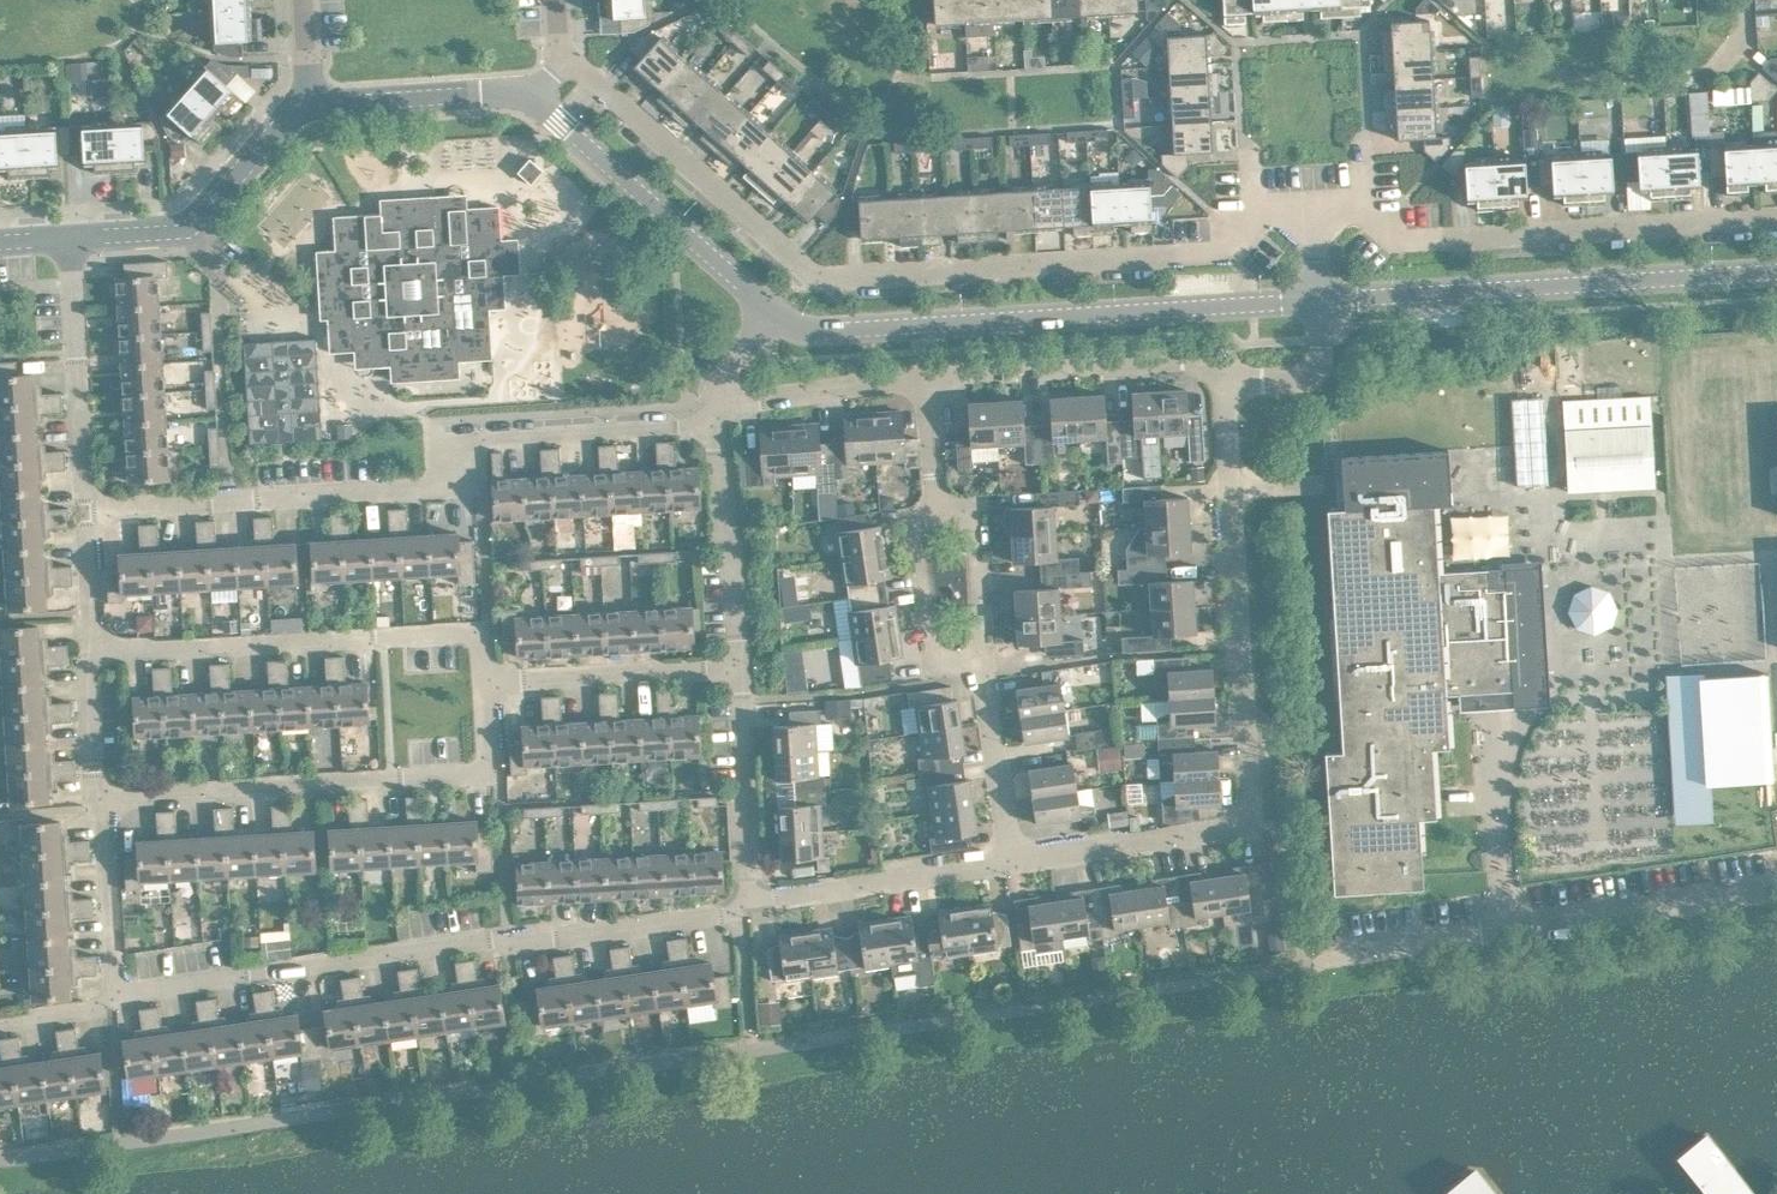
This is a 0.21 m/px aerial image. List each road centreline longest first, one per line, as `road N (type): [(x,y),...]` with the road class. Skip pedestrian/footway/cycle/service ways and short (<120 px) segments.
road 1 (residential): [(1311,213),(1252,215),(1223,251),(828,273),(804,263),(563,57)]
road 2 (residential): [(1229,375),(1249,786),(1243,820),(1219,831),(1008,866)]
road 3 (residential): [(726,422),(466,445),(469,486),(87,508)]
road 4 (residential): [(118,991),(712,916),(750,898)]
road 5 (tertiary): [(780,313),(841,329),(1323,295)]
road 6 (residential): [(1294,971),(1776,890)]
road 7 (residential): [(101,791),(494,770),(489,683)]
road 8 (residential): [(1311,213),(1373,208),(1409,240),(1776,214)]
road 9 (residential): [(489,683),(488,631),(86,650)]
road 10 (tertiary): [(1323,295),(1776,269)]
road 11 (tertiary): [(532,89),(780,313)]
road 12 (residential): [(931,385),(1203,366),(1229,375)]
road 13 (tertiary): [(301,100),(195,216),(71,228)]
road 14 (residential): [(71,228),(87,508)]
road 15 (residential): [(1008,866),(750,898)]
road 16 (residential): [(489,683),(746,665)]
road 17 (residential): [(746,665),(726,422)]
road 18 (residential): [(750,898),(746,665)]
road 19 (tertiary): [(301,100),(532,89)]
road 20 (residential): [(984,663),(930,664),(919,528),(934,518)]
road 21 (residential): [(724,400),(931,385)]
road 22 (residential): [(1008,866),(984,663)]
road 23 (residential): [(101,791),(118,991)]
road 24 (residential): [(984,663),(966,528),(934,518)]
road 25 (residential): [(1229,375),(1294,377),(1319,367),(1323,295)]
road 26 (residential): [(87,508),(86,650)]
road 27 (residential): [(86,650),(101,791)]
road 28 (residential): [(934,518),(931,385)]
road 29 (residential): [(0,1023),(92,1007),(118,991)]

